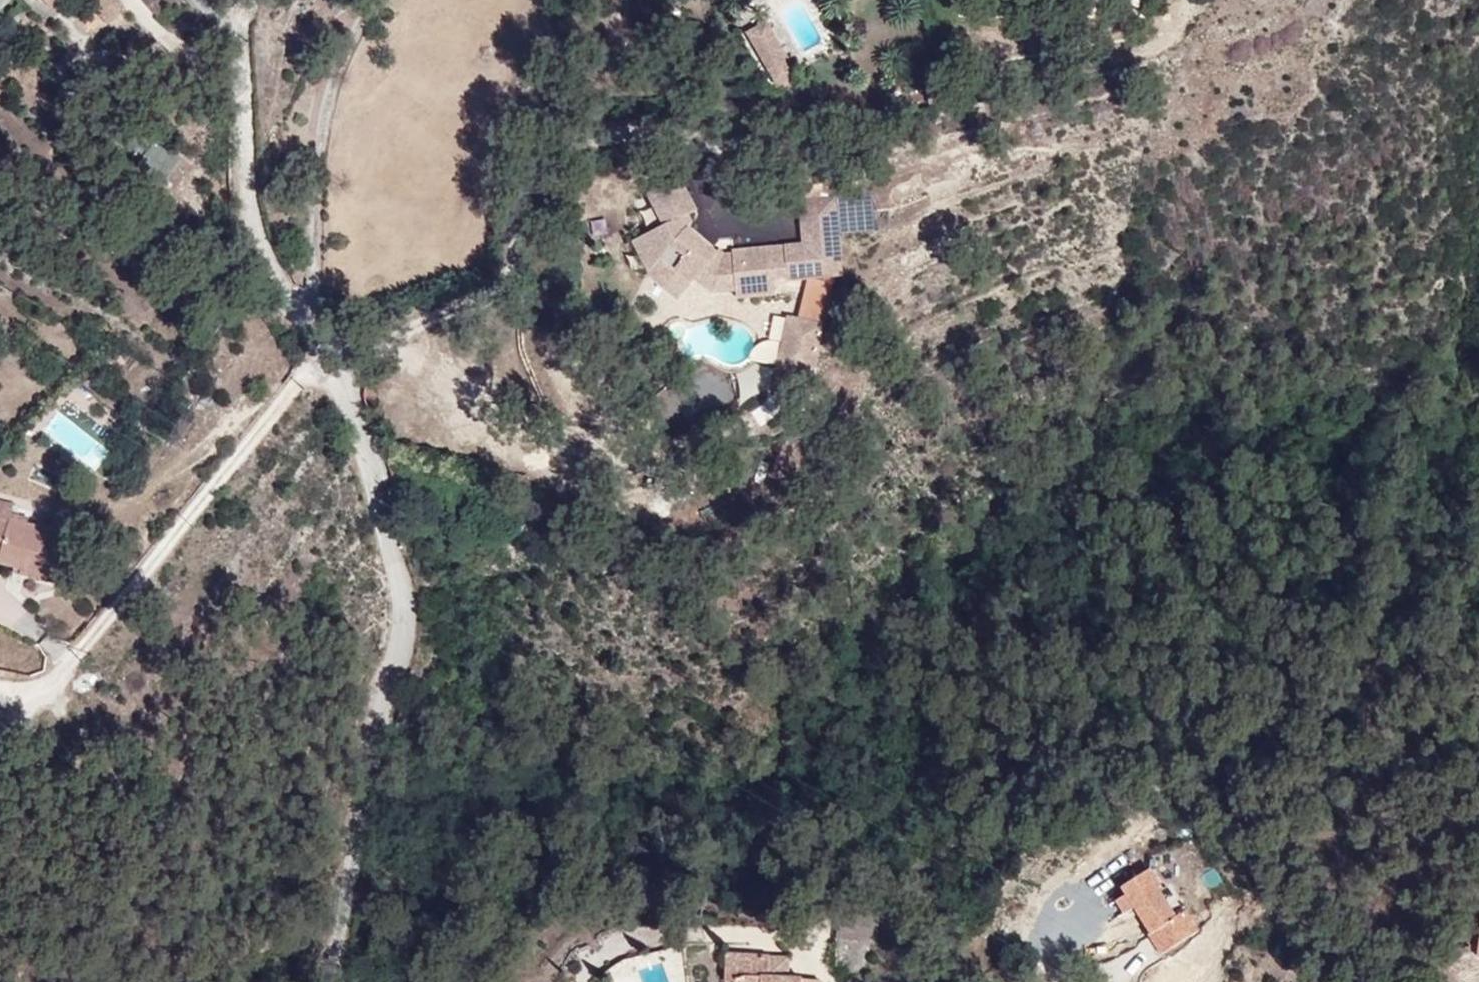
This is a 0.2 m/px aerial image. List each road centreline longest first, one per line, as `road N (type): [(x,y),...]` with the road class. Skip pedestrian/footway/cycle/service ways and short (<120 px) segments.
road 1 (unclassified): [(202,0),(235,40),(250,231),(291,323),(333,378),(406,590),(397,668),(366,748),(328,981)]

